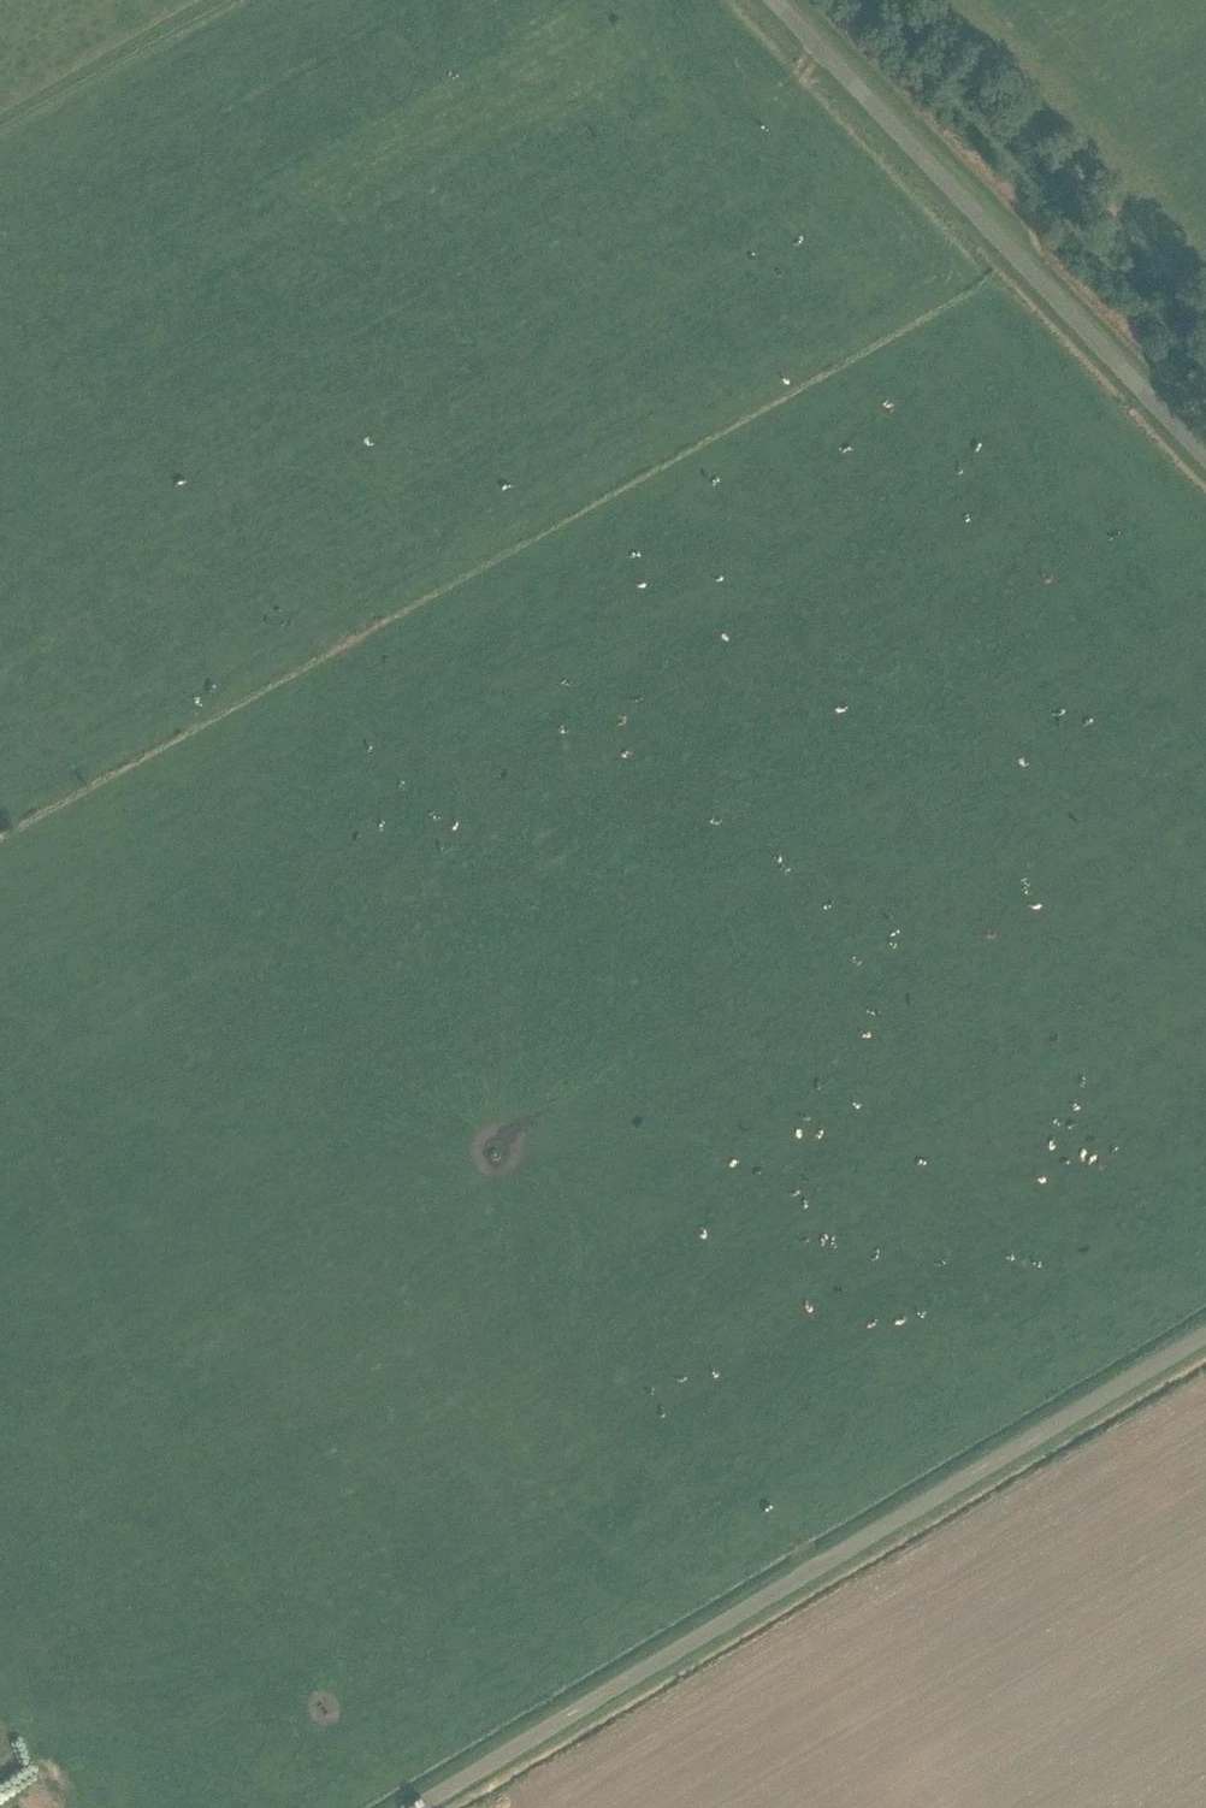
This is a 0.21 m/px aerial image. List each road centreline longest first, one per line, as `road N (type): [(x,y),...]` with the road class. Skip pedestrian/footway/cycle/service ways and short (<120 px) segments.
road 1 (unclassified): [(1205,461),(770,0)]

